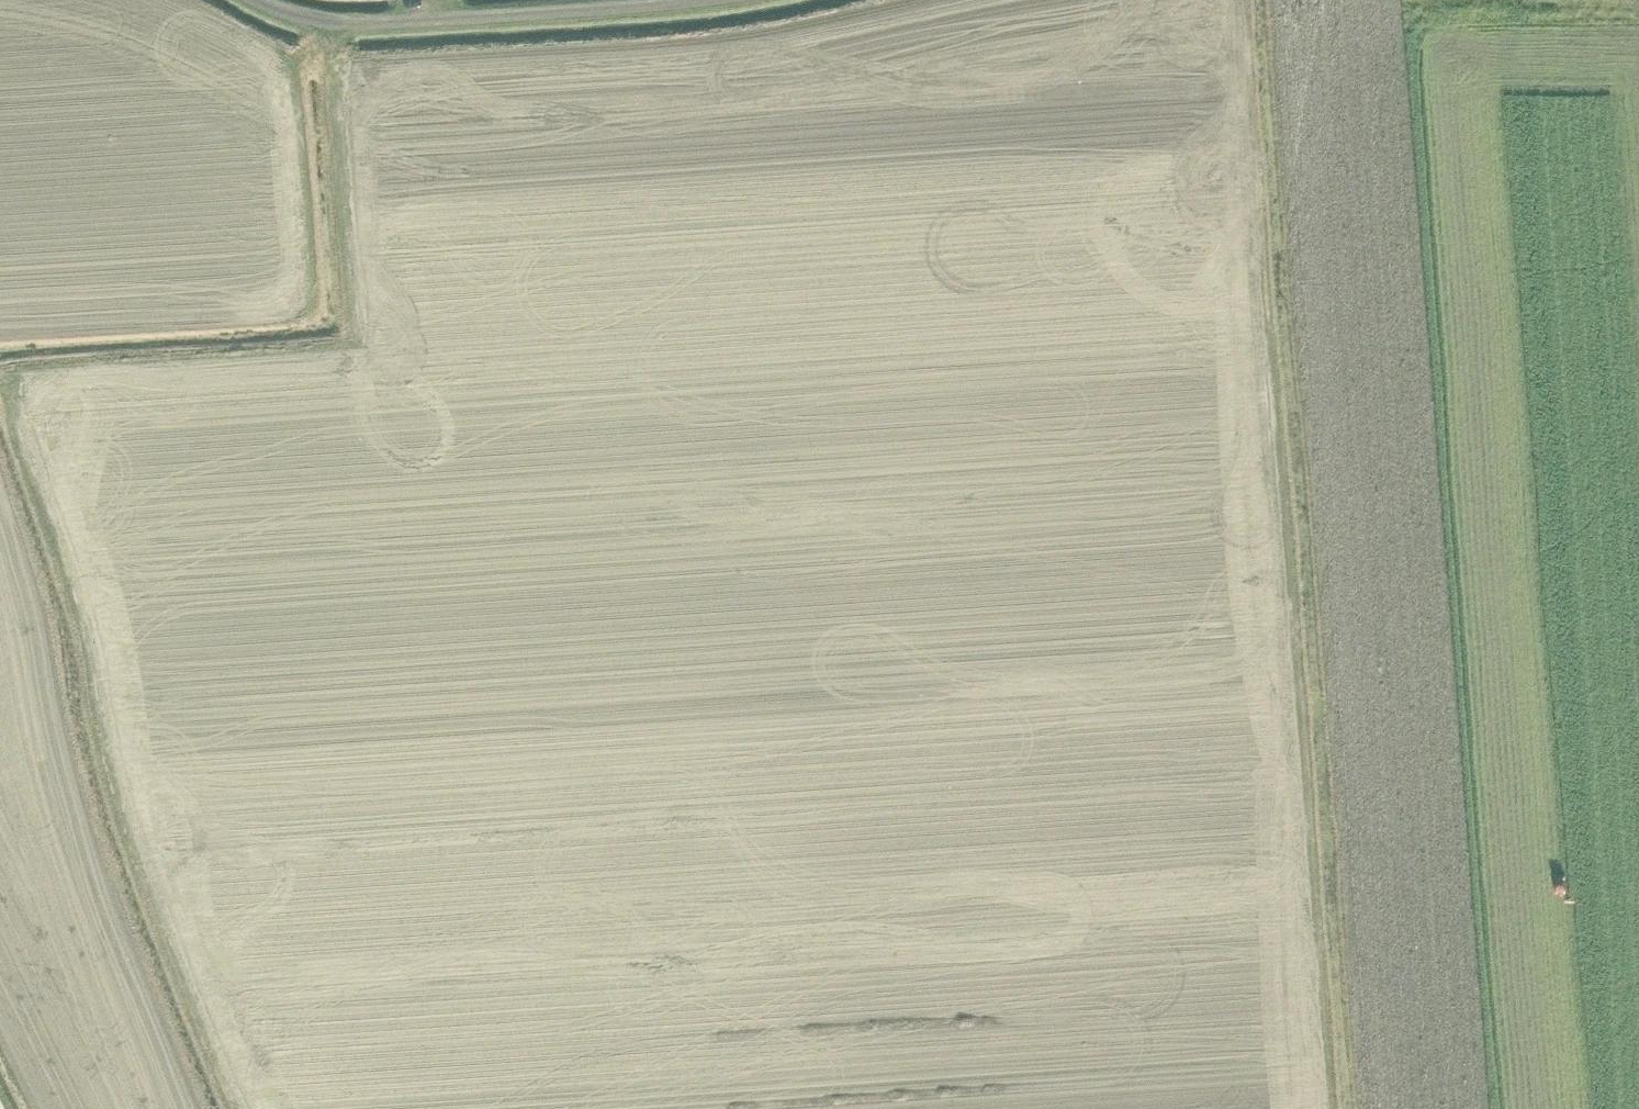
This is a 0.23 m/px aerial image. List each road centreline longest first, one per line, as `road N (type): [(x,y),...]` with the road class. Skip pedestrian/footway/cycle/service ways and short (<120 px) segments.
road 1 (unclassified): [(687,0),(353,24),(263,0)]

